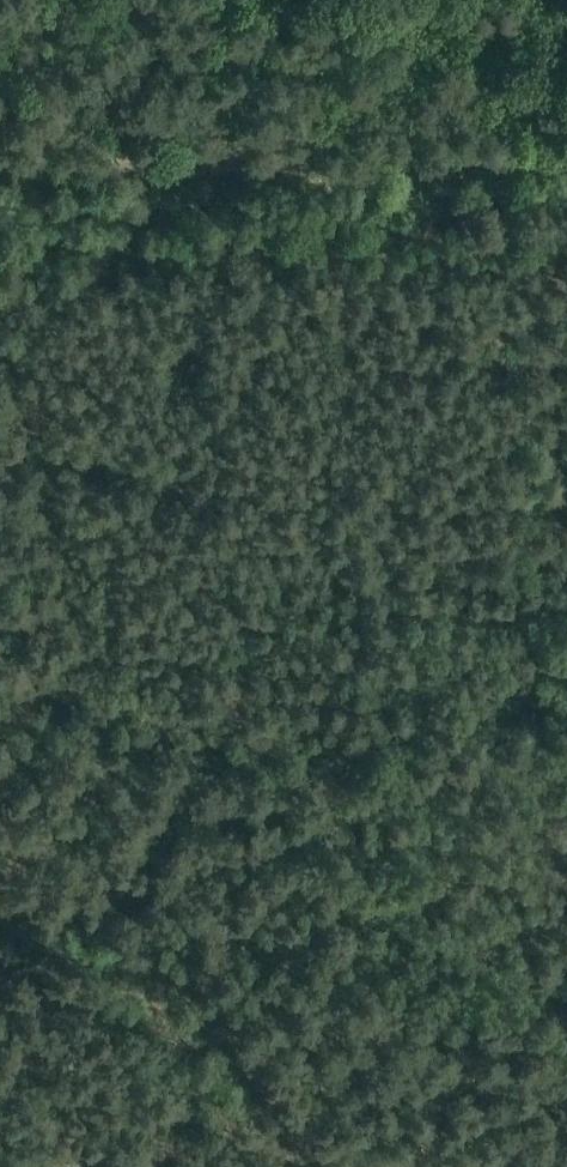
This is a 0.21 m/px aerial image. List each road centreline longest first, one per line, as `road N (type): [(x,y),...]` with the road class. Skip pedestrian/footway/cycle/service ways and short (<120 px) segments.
road 1 (track): [(566,153),(0,174)]

